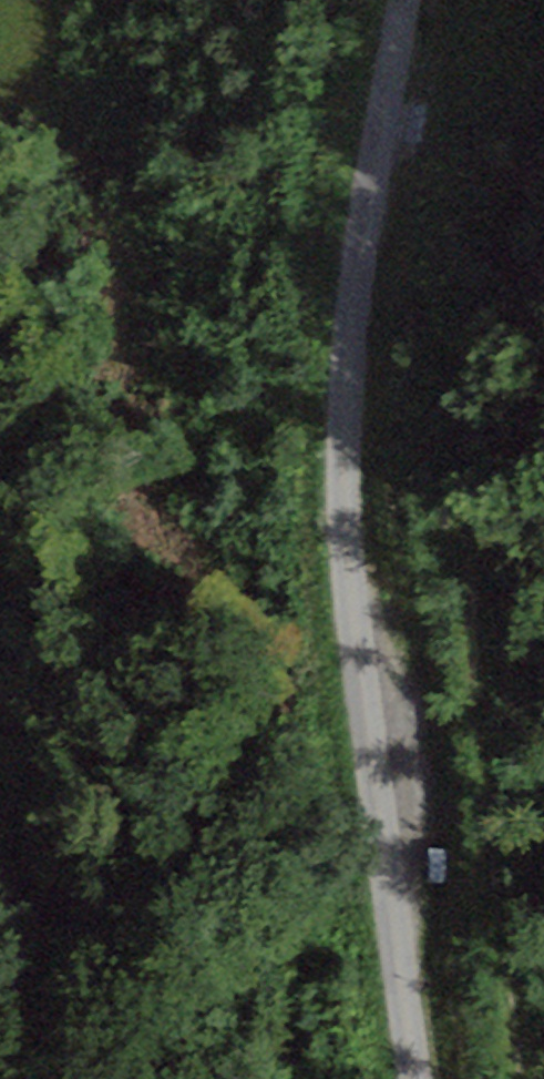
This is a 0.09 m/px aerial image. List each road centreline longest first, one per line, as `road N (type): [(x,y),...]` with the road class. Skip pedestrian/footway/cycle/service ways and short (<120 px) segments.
road 1 (unclassified): [(398,0),(344,396),(346,582),(415,1078)]
road 2 (track): [(543,116),(497,280),(472,487),(487,730),(523,1078)]

